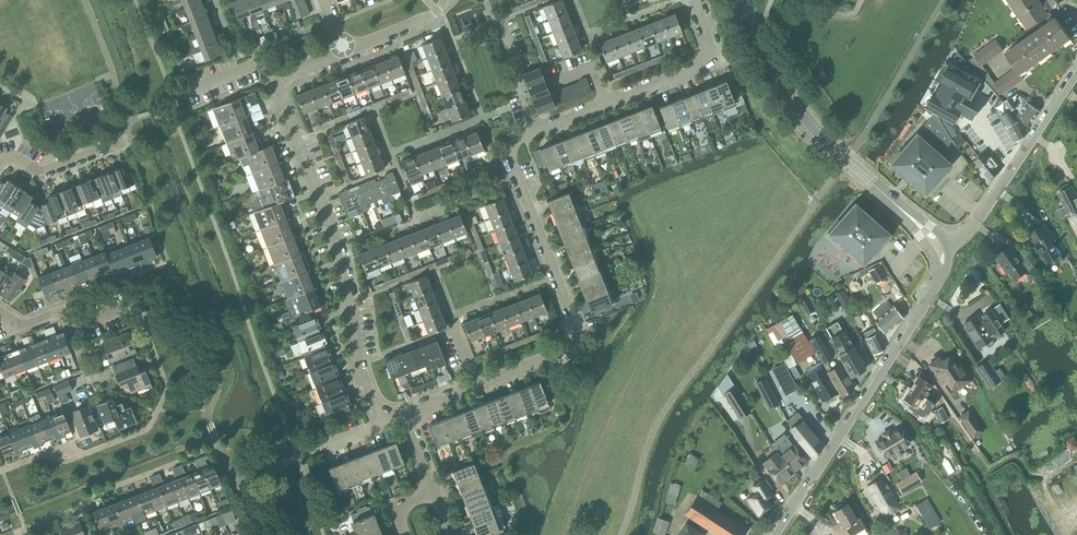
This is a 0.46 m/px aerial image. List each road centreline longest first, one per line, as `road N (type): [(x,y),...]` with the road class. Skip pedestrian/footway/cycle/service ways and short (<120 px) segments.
road 1 (residential): [(406,415),(567,350),(576,326),(509,149),(537,128)]
road 2 (residential): [(384,424),(359,364),(341,250),(277,79)]
road 3 (residential): [(775,534),(942,276),(937,244)]
road 4 (residential): [(937,244),(798,114),(739,0)]
road 5 (residential): [(537,128),(709,58),(689,0)]
road 6 (residential): [(937,244),(976,224),(1076,73)]
road 7 (residential): [(138,304),(73,331),(63,312),(20,329),(0,315)]
road 8 (residential): [(132,140),(44,176),(16,159),(0,166)]
road 9 (residential): [(89,499),(220,446)]

